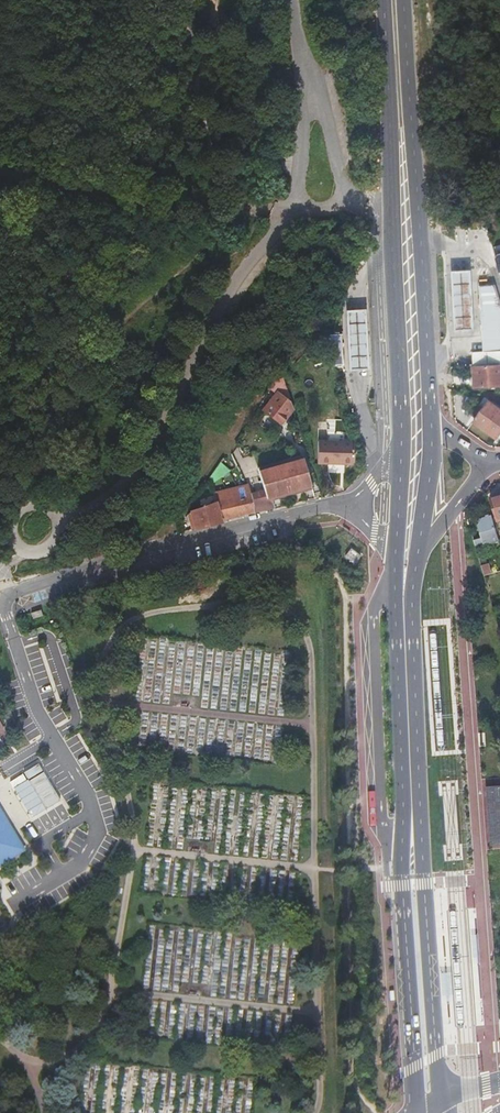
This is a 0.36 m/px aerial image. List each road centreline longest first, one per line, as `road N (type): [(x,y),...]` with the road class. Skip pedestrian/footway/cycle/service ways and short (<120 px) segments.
road 1 (primary): [(399,485),(402,885),(415,1110)]
road 2 (primary): [(441,1098),(412,598),(429,480)]
road 3 (primary): [(383,0),(399,485)]
road 4 (primary): [(429,480),(405,0)]
road 5 (residential): [(399,485),(134,553),(2,597)]
road 6 (unclassified): [(296,202),(224,295),(133,476),(97,506),(58,517)]
road 7 (track): [(219,202),(87,190),(0,168)]
road 8 (unclassified): [(307,66),(342,203),(318,211),(296,202)]
road 9 (unclassified): [(307,66),(296,202)]

